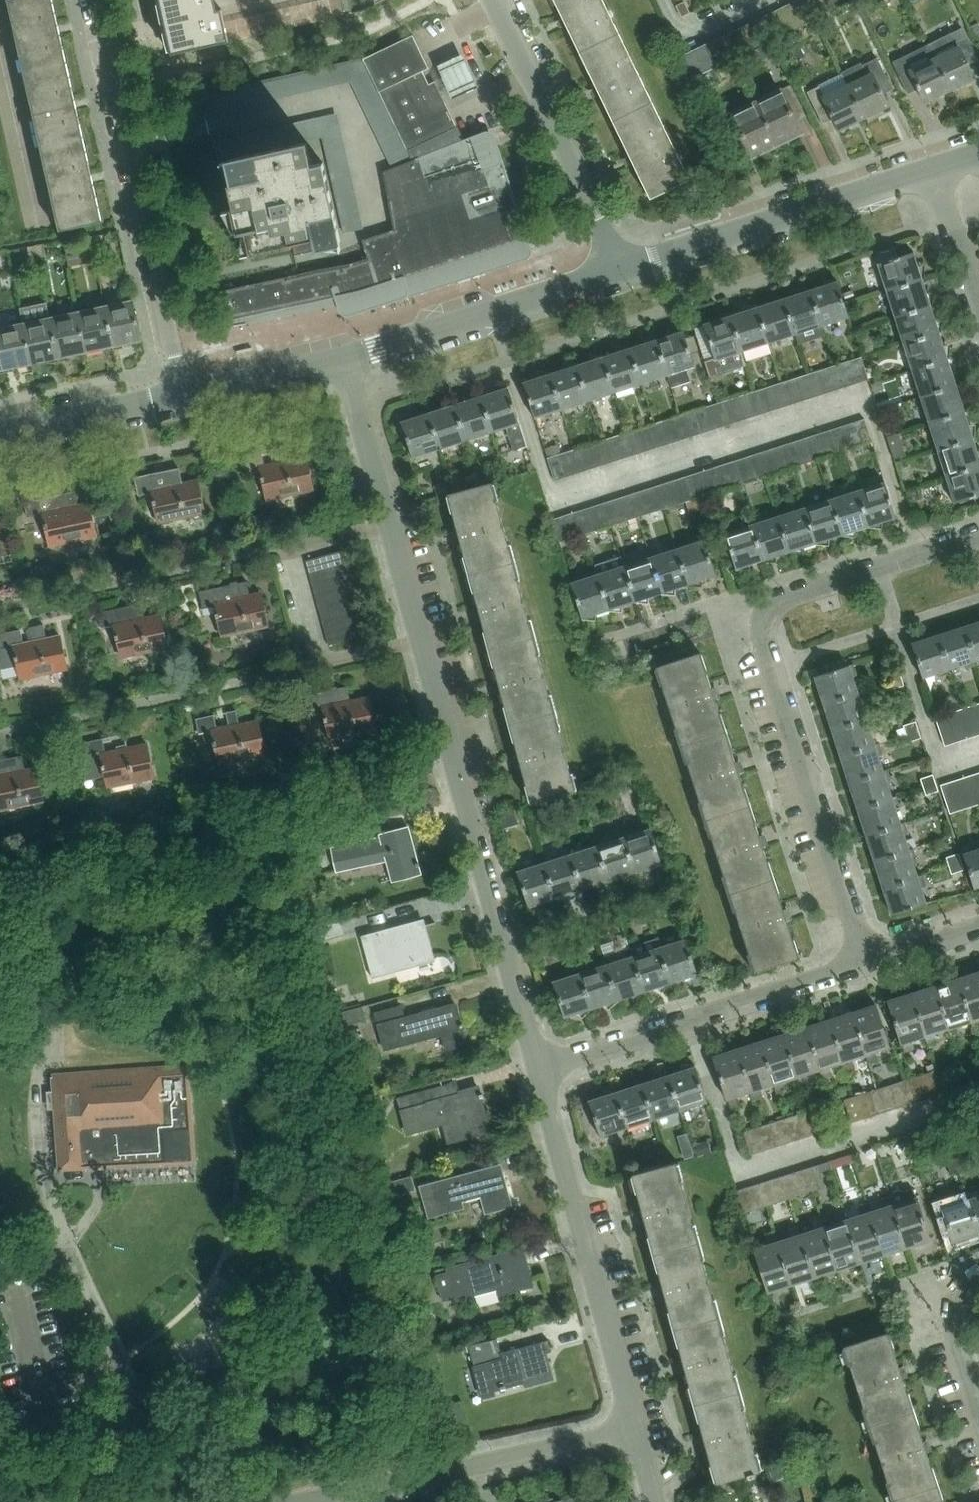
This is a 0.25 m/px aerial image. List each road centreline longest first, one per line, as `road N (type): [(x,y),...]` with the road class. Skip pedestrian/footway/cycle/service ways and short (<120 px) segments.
road 1 (residential): [(868,967),(764,625),(791,599),(978,541)]
road 2 (residential): [(541,1070),(425,645)]
road 3 (residential): [(95,0),(184,396)]
road 4 (residential): [(638,1435),(541,1070)]
road 5 (residential): [(541,1070),(868,967)]
road 6 (residential): [(309,1501),(638,1435)]
road 7 (unclassified): [(618,277),(935,176)]
road 8 (residential): [(618,277),(491,0)]
road 9 (unclassified): [(344,362),(618,277)]
road 10 (unclassified): [(0,438),(184,396)]
road 11 (residential): [(391,525),(344,362)]
road 12 (unclassified): [(184,396),(344,362)]
road 13 (residential): [(978,1417),(955,1330),(965,1296),(978,1283)]
road 14 (residential): [(978,311),(935,176)]
road 15 (residential): [(425,645),(391,525)]

